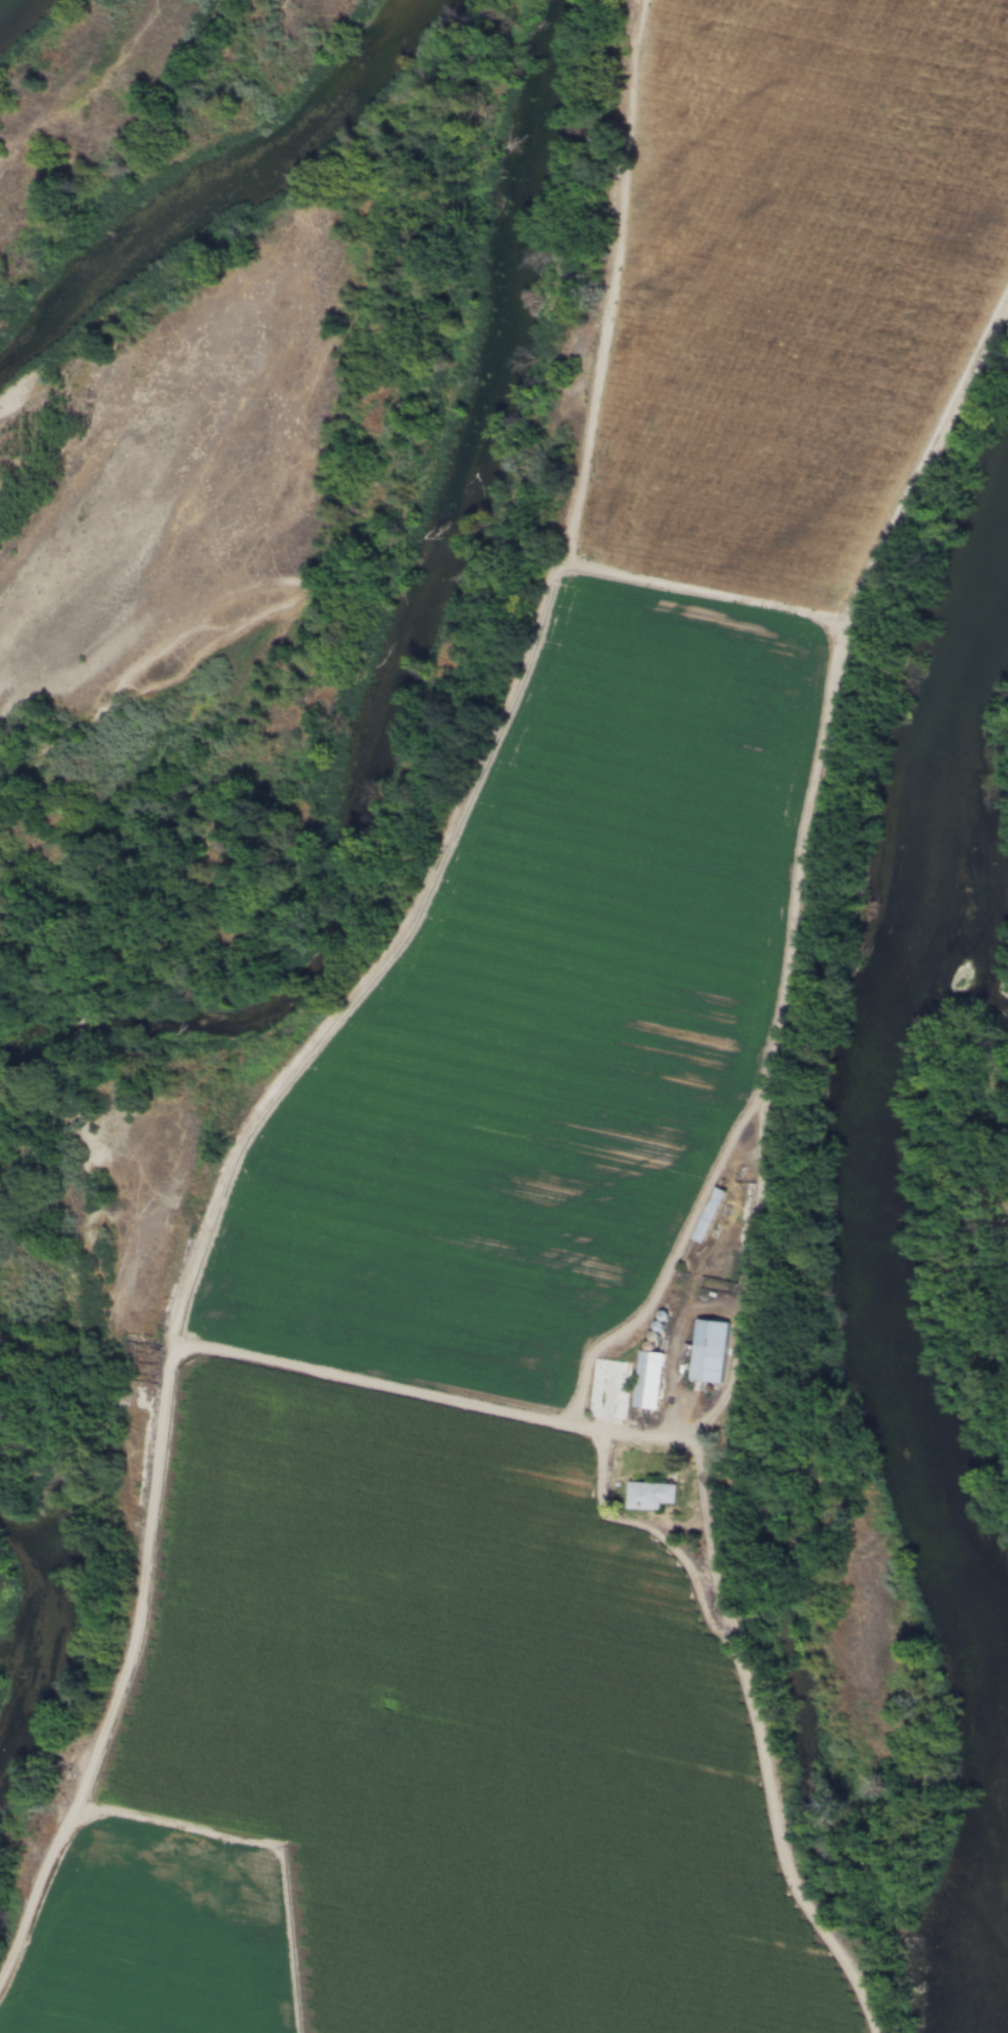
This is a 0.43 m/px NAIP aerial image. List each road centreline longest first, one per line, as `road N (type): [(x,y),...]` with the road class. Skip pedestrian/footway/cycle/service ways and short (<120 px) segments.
road 1 (residential): [(0,1998),(129,1676),(174,1343),(583,1429),(717,1439)]
road 2 (residential): [(760,1188),(753,1279),(717,1439),(711,1547),(761,1710),(791,1870),(849,1958),(879,2032)]

